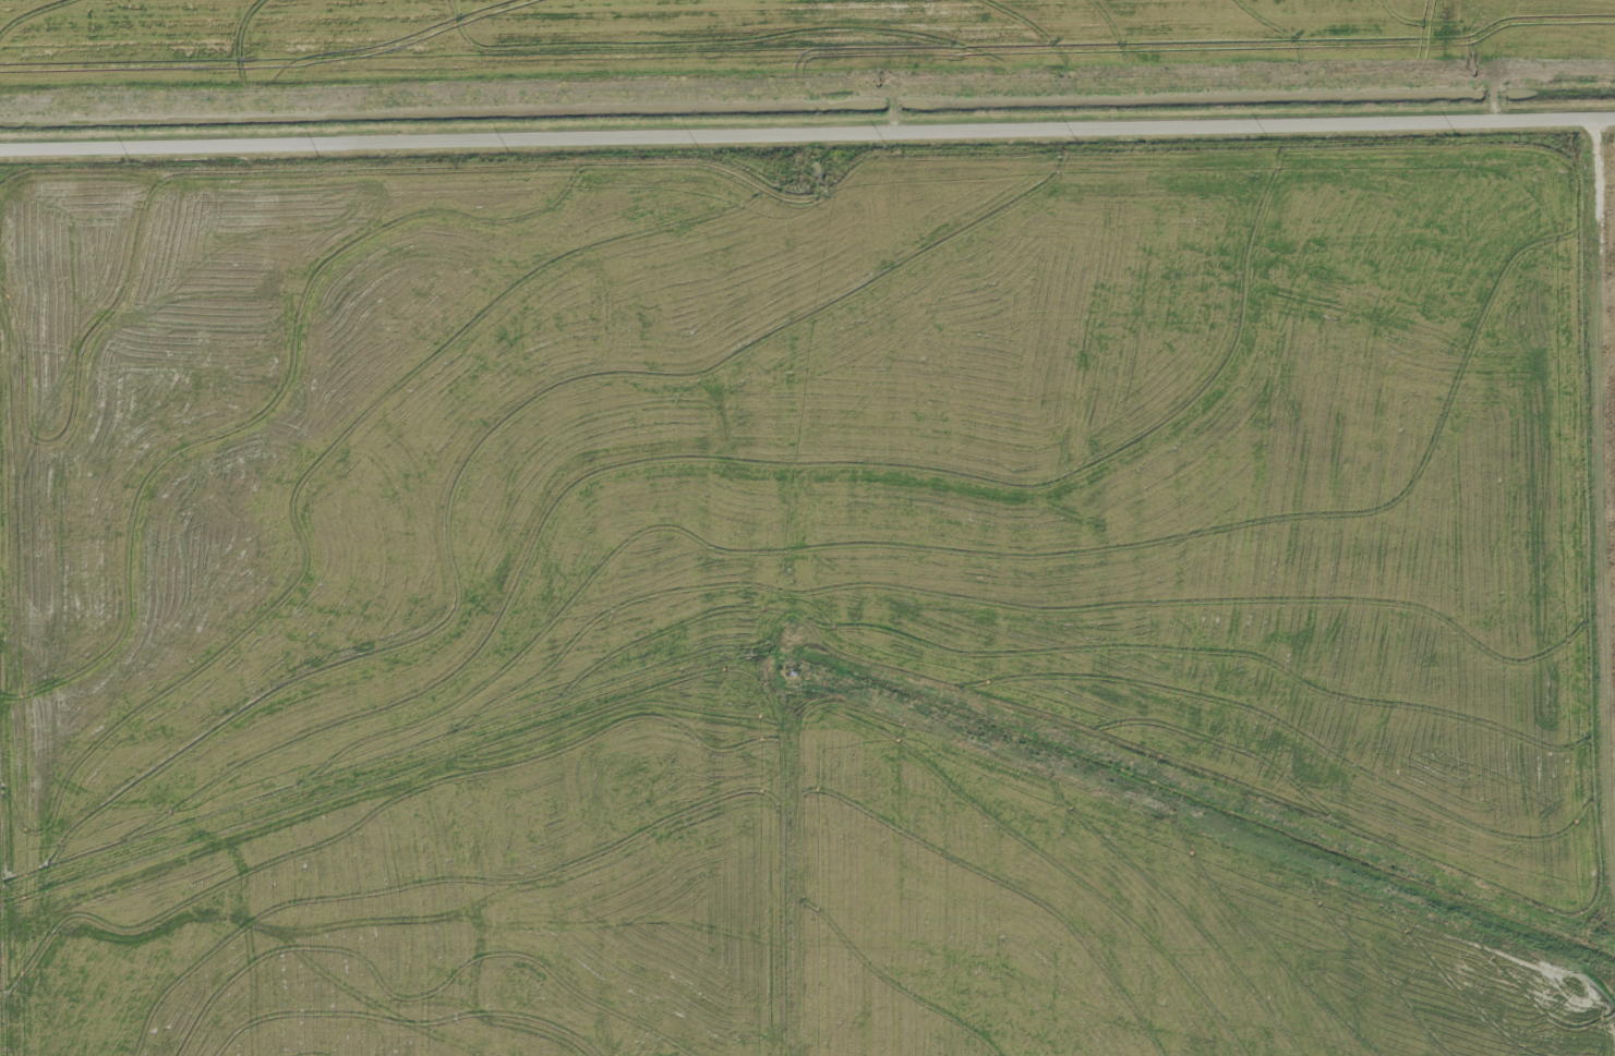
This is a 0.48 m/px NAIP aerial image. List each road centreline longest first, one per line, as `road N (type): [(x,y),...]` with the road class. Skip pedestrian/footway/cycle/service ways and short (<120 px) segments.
road 1 (tertiary): [(0,152),(1204,139),(1614,123)]

